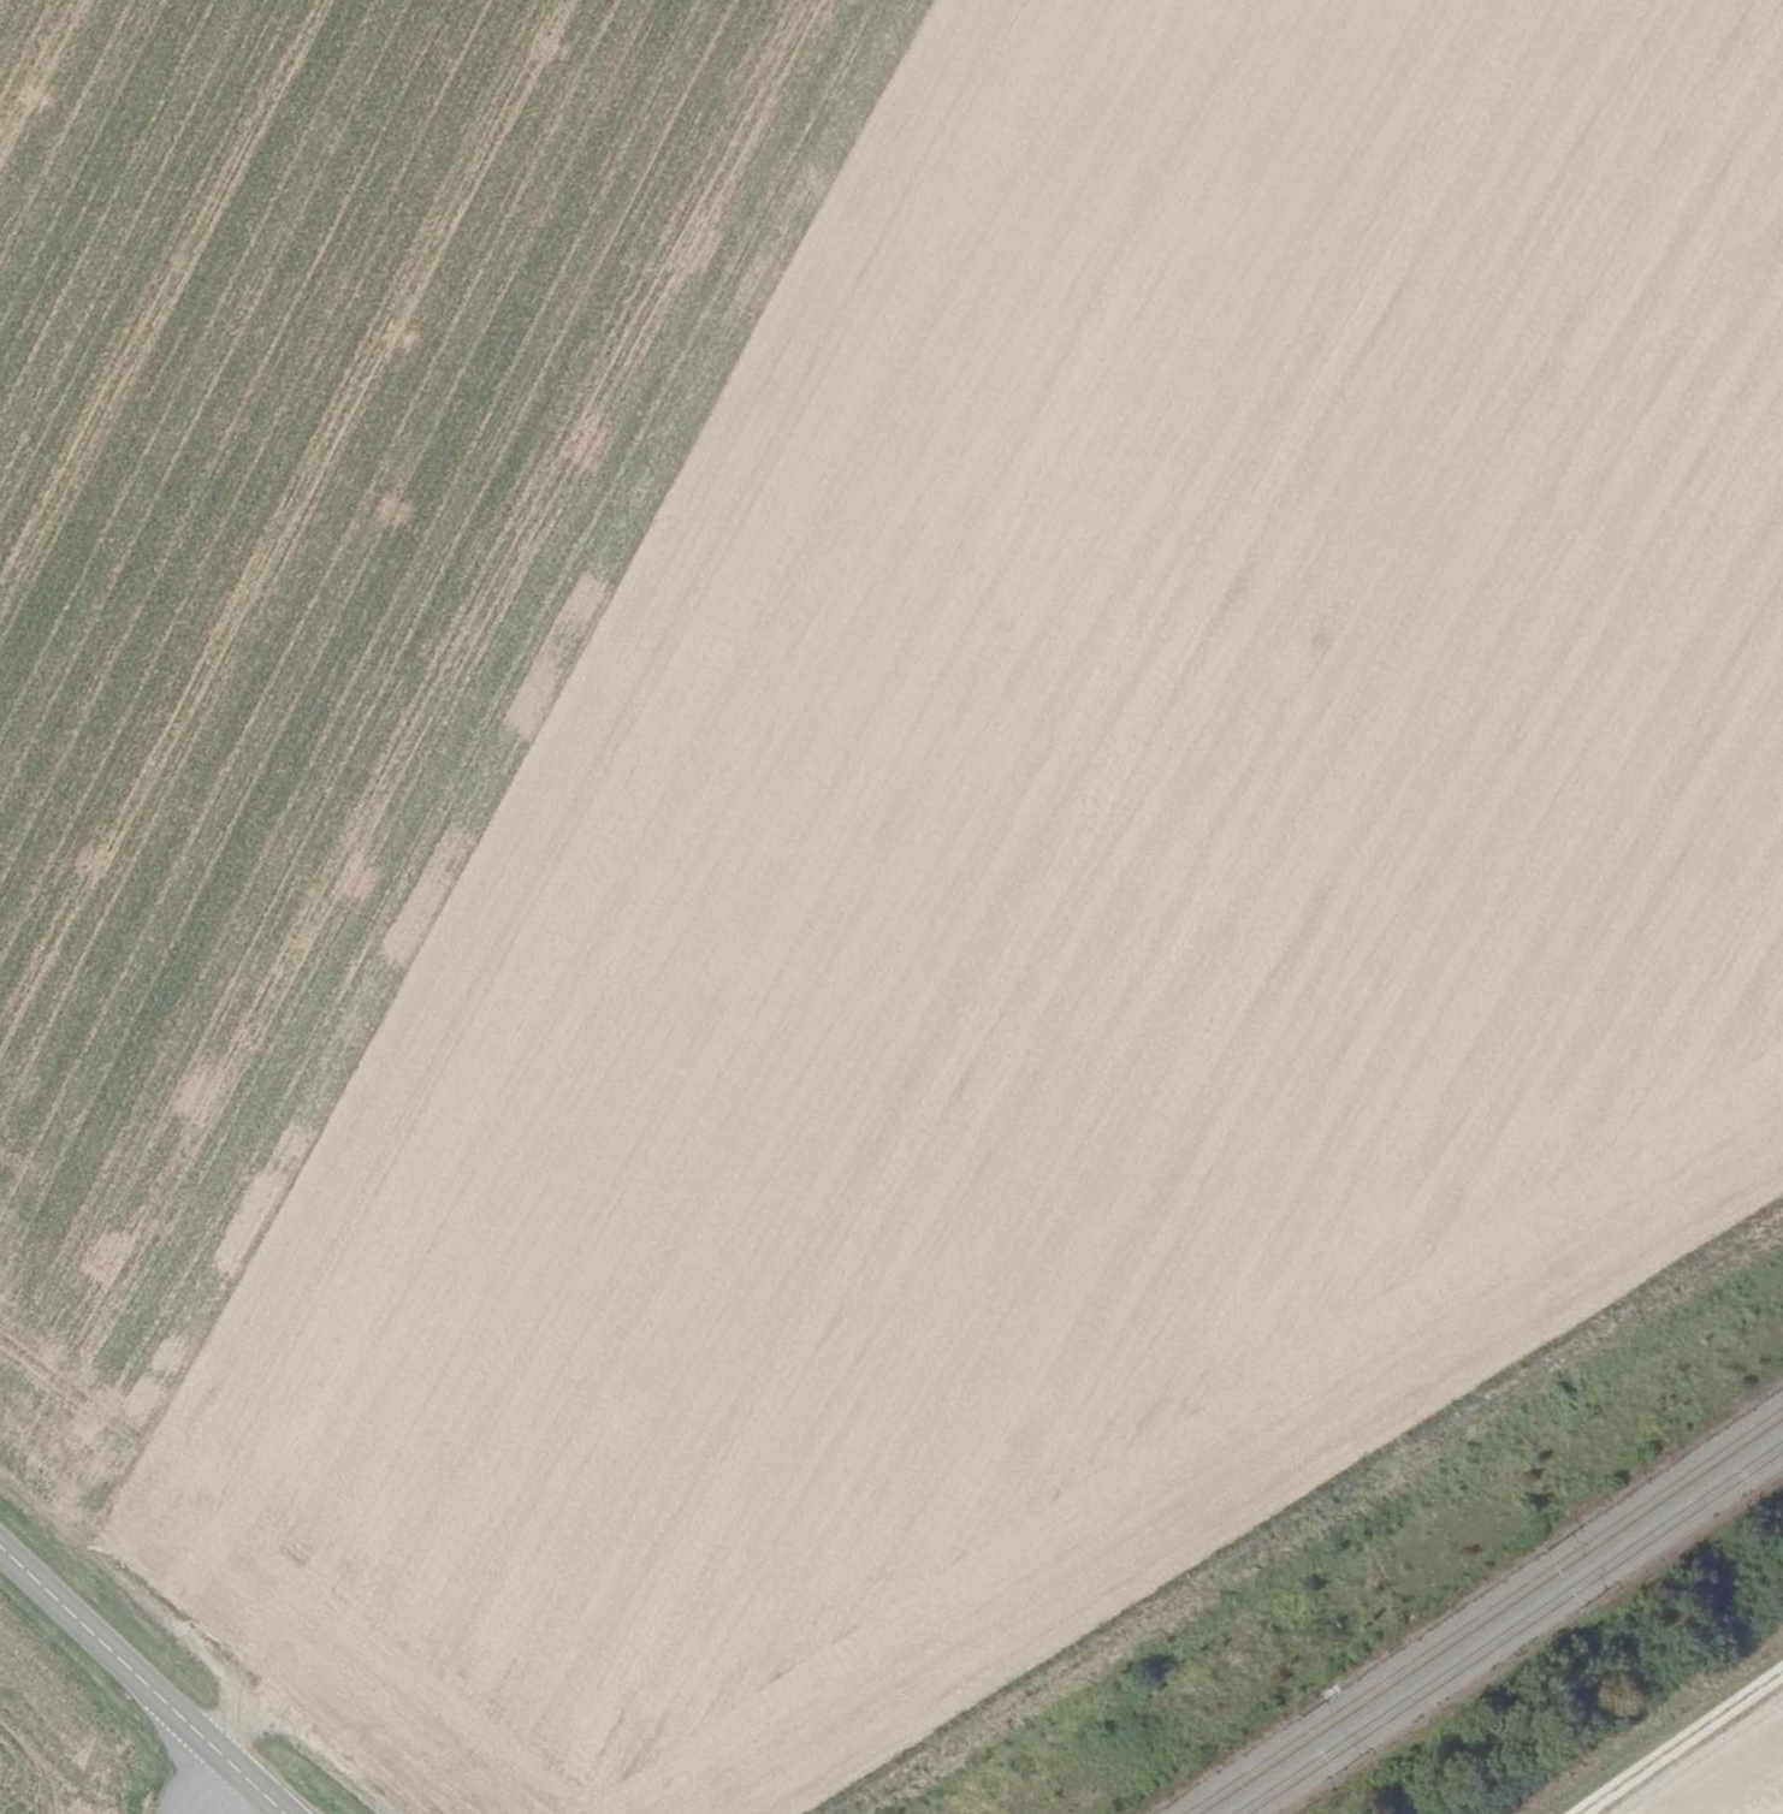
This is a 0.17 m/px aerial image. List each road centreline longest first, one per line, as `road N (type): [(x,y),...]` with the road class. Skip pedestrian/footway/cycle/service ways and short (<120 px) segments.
road 1 (tertiary): [(288,1813),(0,1546)]
road 2 (track): [(1782,1677),(1589,1813)]

